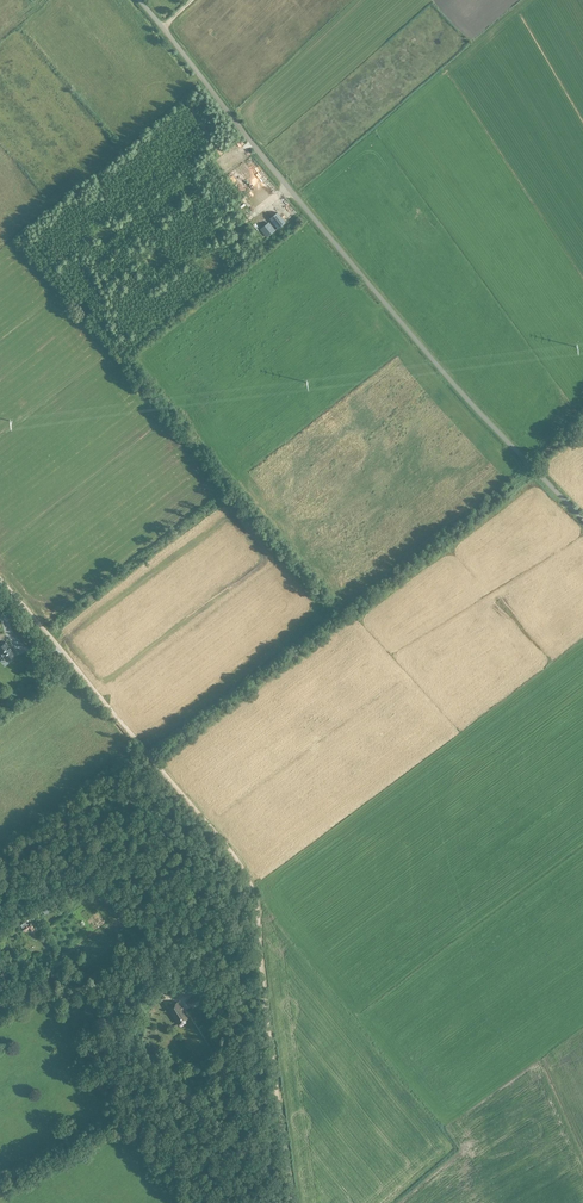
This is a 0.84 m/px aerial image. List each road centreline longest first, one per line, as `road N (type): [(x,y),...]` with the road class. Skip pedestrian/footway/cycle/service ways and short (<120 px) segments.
road 1 (track): [(292,1202),(252,886),(227,846),(0,580)]
road 2 (residential): [(582,521),(272,168),(139,0)]
road 3 (track): [(213,1202),(177,1162),(142,1071),(151,1021),(172,999)]
road 4 (track): [(172,999),(121,946),(116,925),(60,957),(46,955),(37,939)]
road 5 (track): [(153,1168),(194,1139),(259,1146),(273,1158)]

